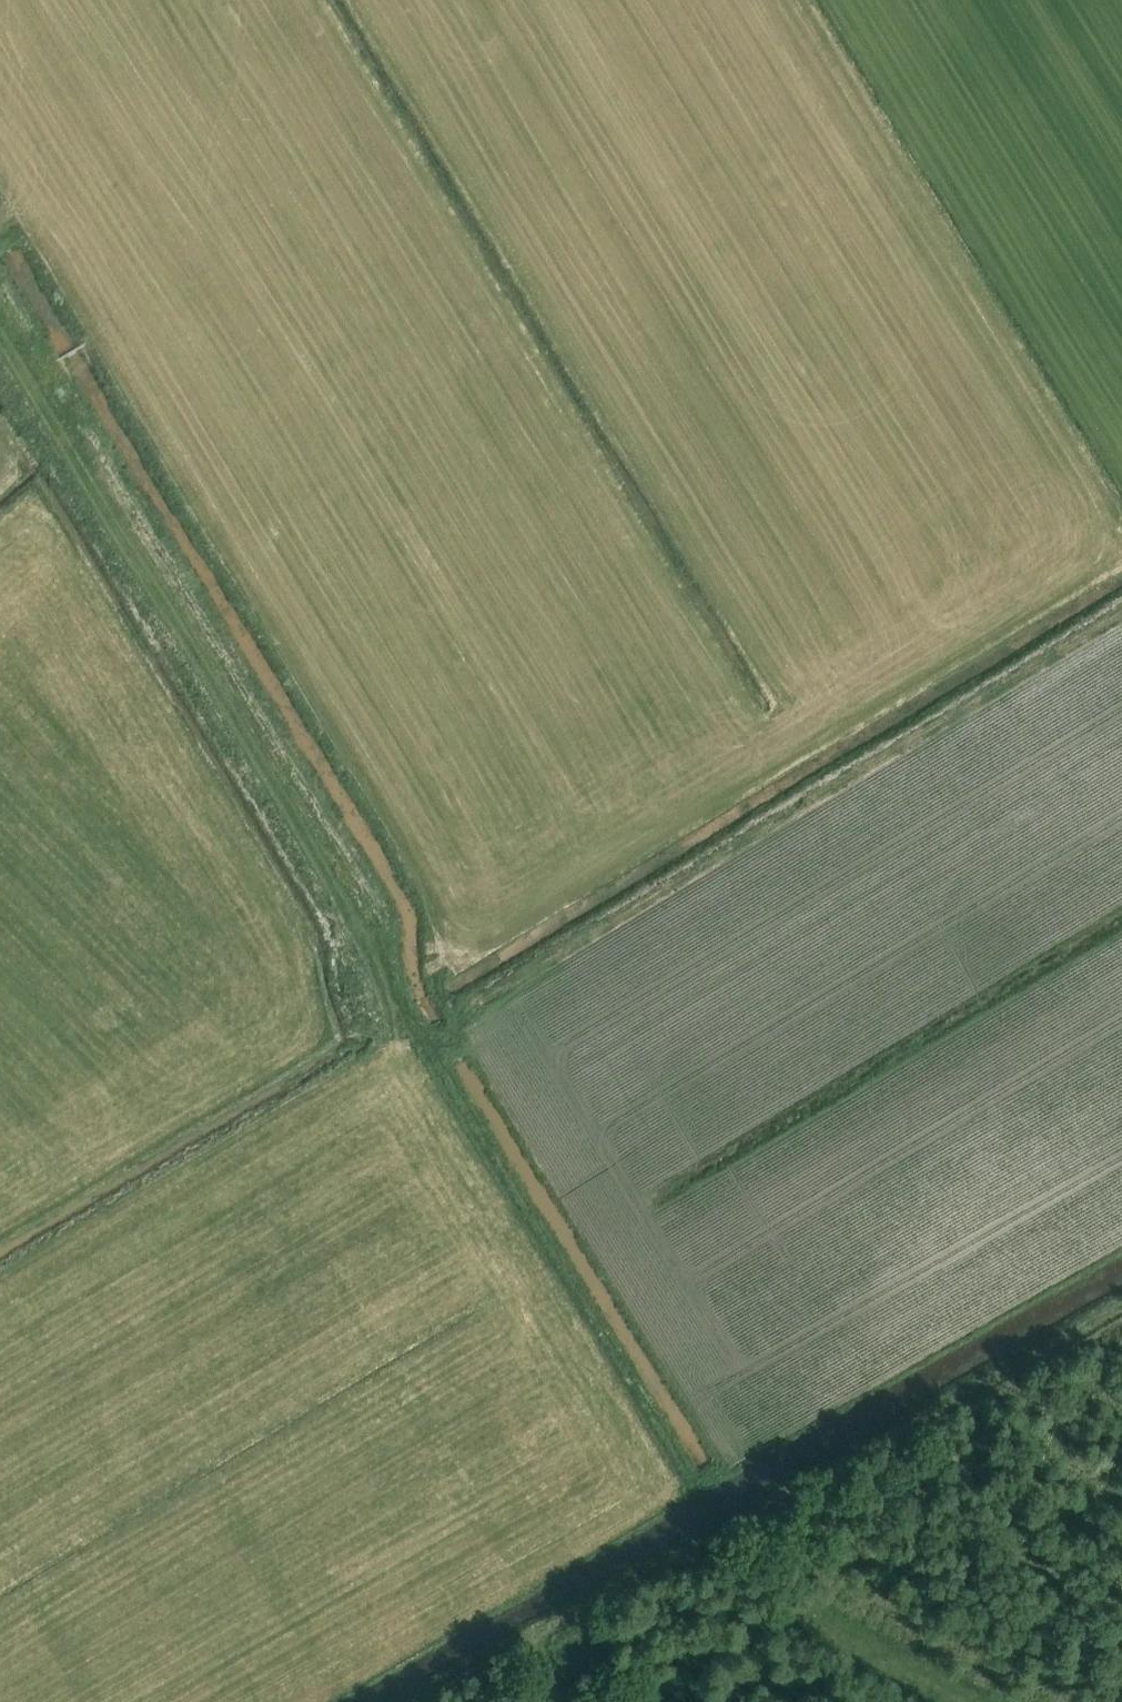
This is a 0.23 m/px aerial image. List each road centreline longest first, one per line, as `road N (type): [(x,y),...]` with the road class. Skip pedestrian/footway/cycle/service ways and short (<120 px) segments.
road 1 (track): [(557,1669),(558,1627),(572,1611),(1121,1305)]
road 2 (track): [(539,1701),(562,1660),(639,1616),(714,1593),(797,1614),(957,1701)]

